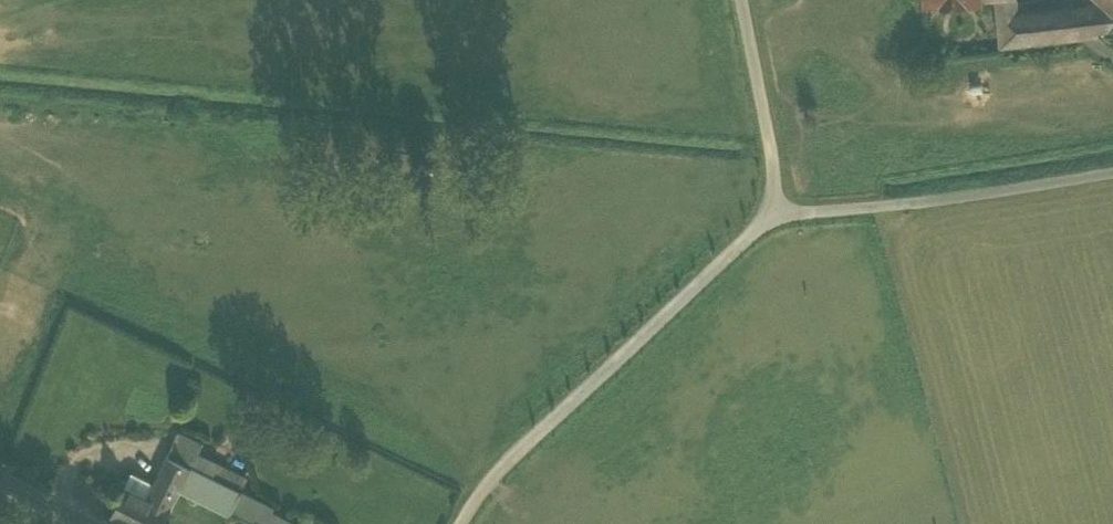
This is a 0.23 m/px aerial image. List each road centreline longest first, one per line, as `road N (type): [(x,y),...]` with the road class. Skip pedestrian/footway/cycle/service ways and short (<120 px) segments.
road 1 (track): [(463,523),(478,493),(782,212)]
road 2 (unclassified): [(782,212),(838,214),(1112,169)]
road 3 (unclassified): [(782,212),(740,0)]

